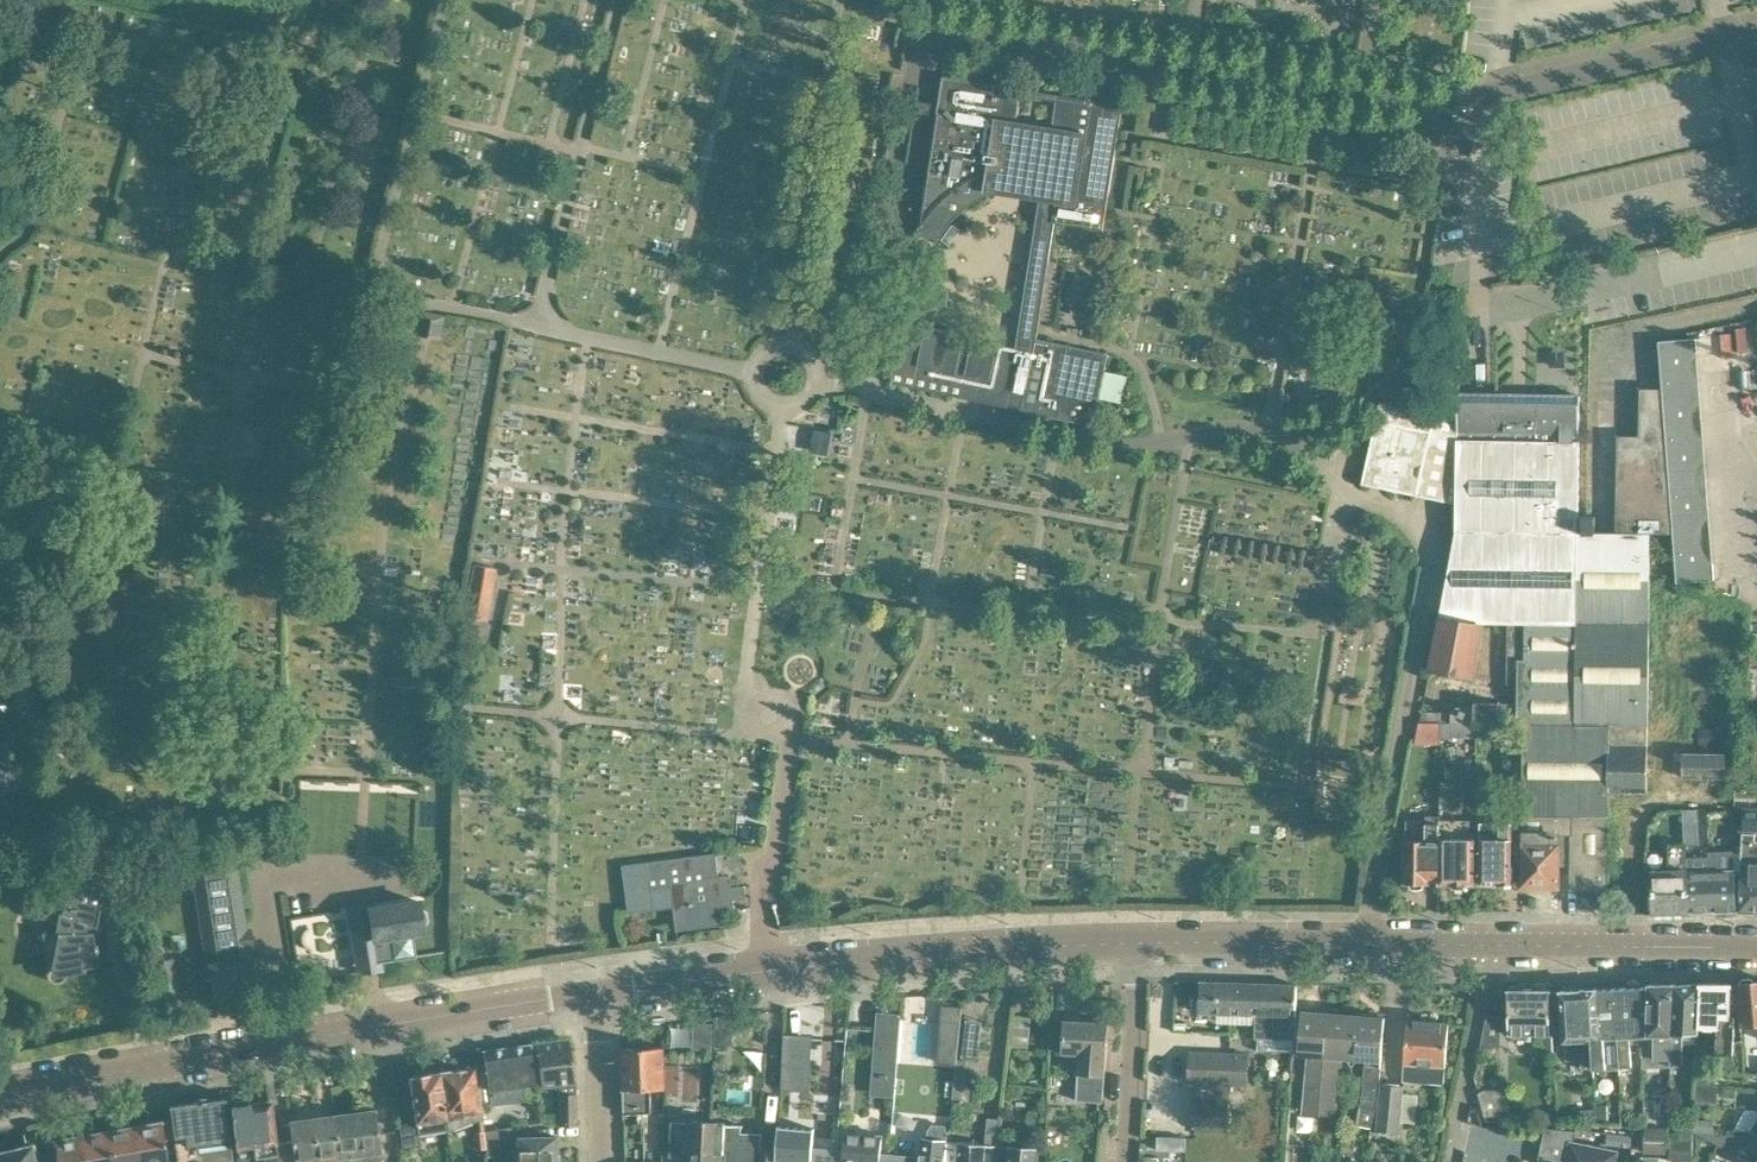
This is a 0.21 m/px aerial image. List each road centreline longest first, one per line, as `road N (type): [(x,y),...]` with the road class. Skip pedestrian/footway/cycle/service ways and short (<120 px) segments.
road 1 (residential): [(1146,943),(1756,946)]
road 2 (residential): [(0,1096),(595,990)]
road 3 (residential): [(595,990),(1146,943)]
road 4 (residential): [(1146,943),(1120,1161)]
road 5 (residential): [(601,1161),(595,990)]

